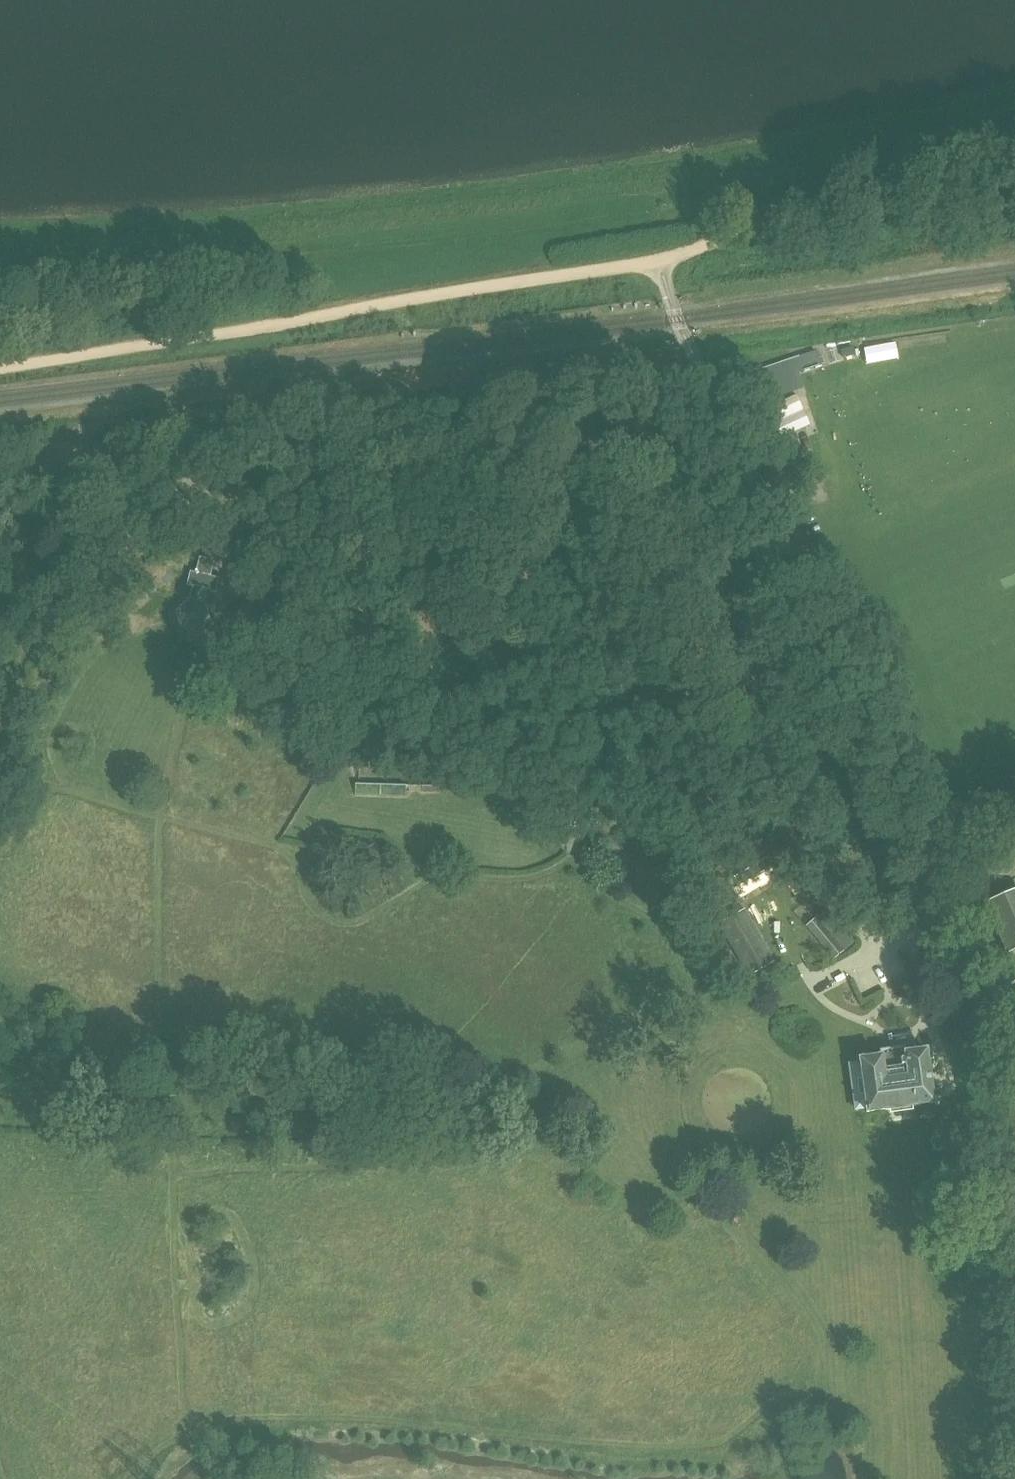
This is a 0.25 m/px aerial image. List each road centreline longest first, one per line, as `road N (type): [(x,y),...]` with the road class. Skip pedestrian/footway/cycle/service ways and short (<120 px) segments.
road 1 (track): [(0,364),(657,259)]
road 2 (unclassified): [(748,472),(952,891)]
road 3 (track): [(657,259),(712,243),(818,193),(1014,144)]
road 4 (unclassified): [(1014,1086),(1000,1008),(952,891)]

